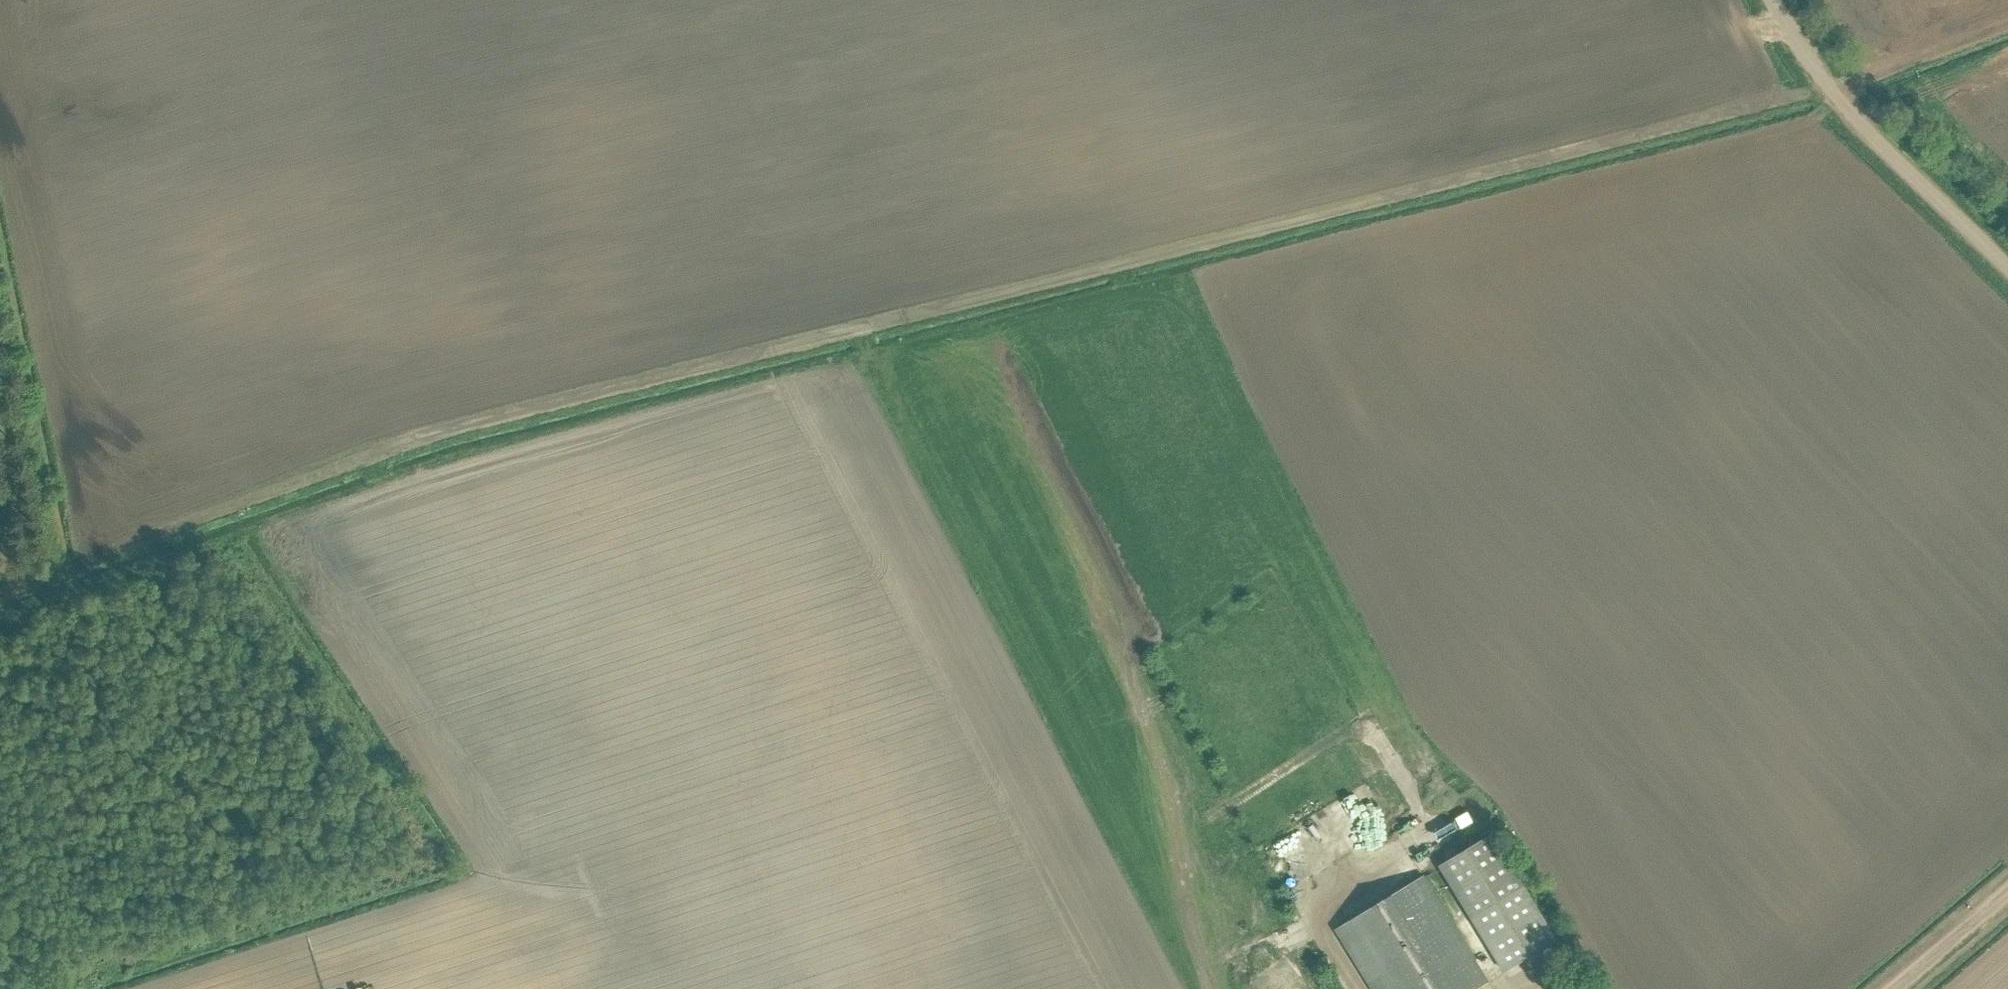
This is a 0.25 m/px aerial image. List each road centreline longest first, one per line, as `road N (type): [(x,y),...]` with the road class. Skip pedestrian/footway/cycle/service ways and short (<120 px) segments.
road 1 (unclassified): [(2007,267),(1838,97),(1772,0)]
road 2 (unclassified): [(1888,988),(2007,888)]

